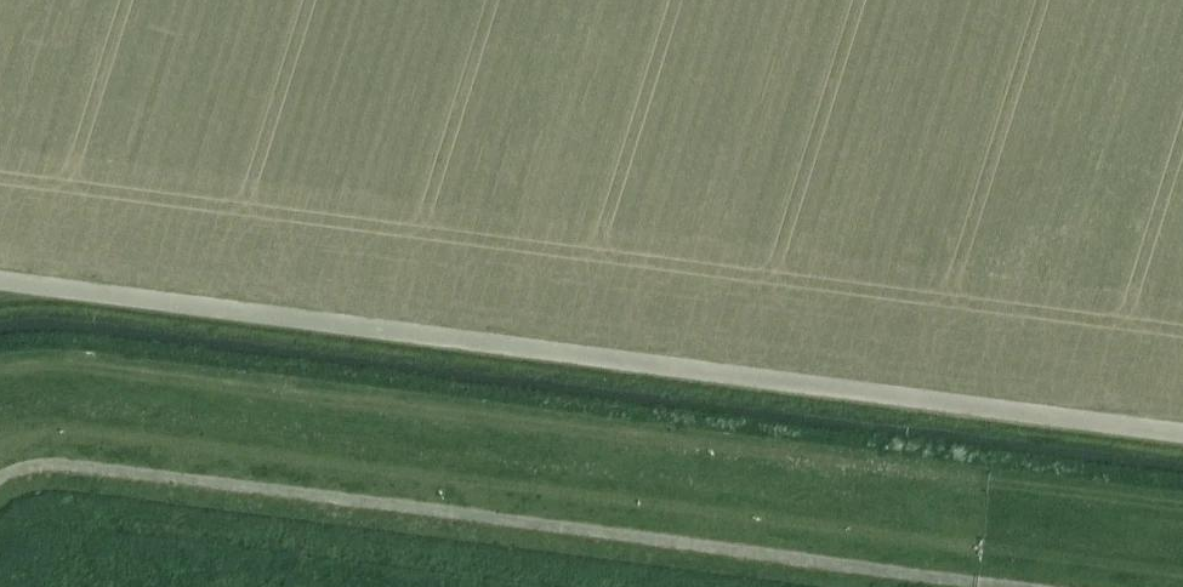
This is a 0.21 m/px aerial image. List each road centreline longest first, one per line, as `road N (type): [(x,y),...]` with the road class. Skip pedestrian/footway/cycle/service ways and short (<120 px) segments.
road 1 (track): [(0,367),(115,369),(1182,504)]
road 2 (track): [(1182,570),(83,439),(0,448)]
road 3 (track): [(0,498),(30,479),(69,478),(896,586)]

